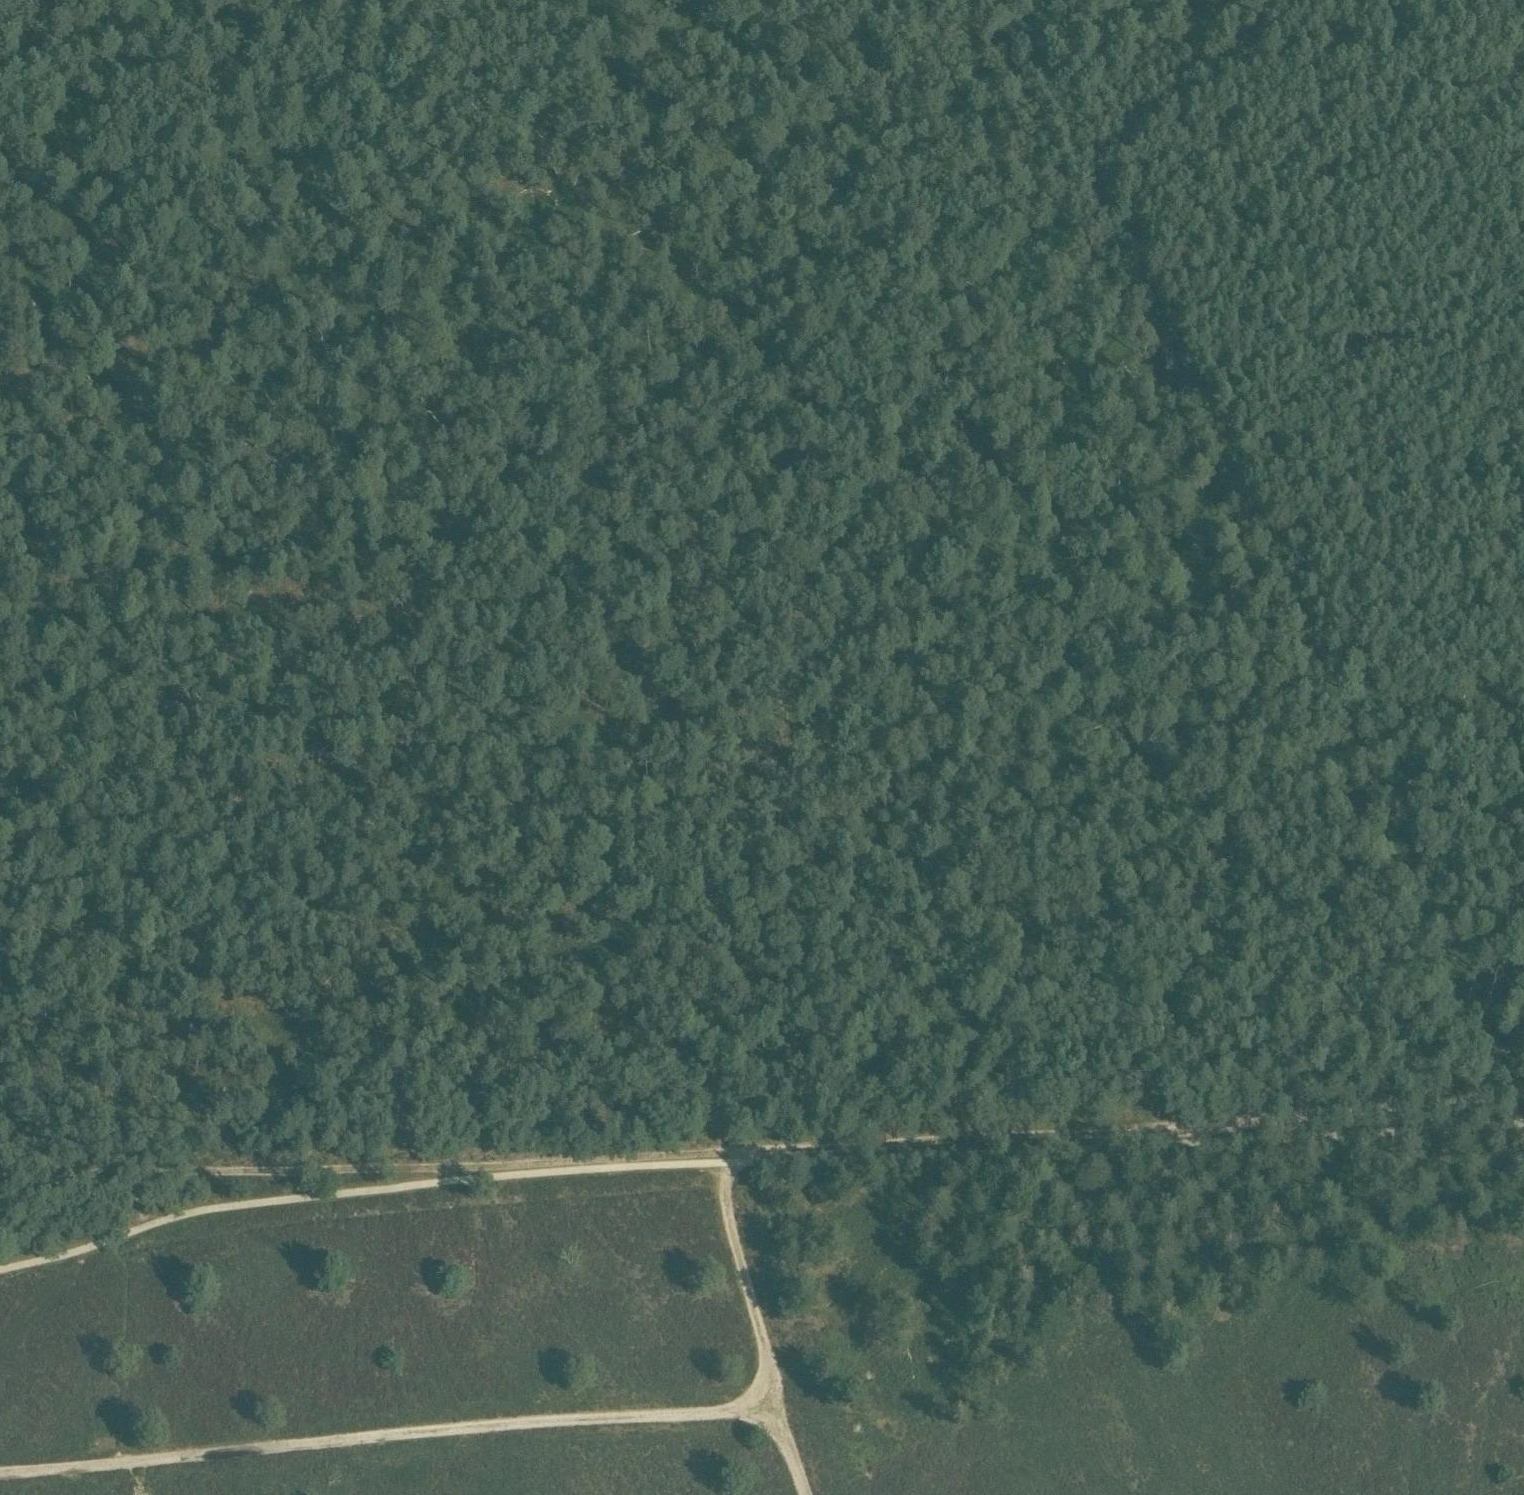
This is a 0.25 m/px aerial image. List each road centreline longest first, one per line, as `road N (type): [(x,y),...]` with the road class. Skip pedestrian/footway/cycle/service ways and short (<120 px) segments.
road 1 (track): [(1523,1094),(1183,1130),(726,1157)]
road 2 (track): [(777,1408),(487,1424),(0,1472)]
road 3 (track): [(0,1182),(726,1157)]
road 4 (track): [(726,1157),(719,1170),(777,1408)]

